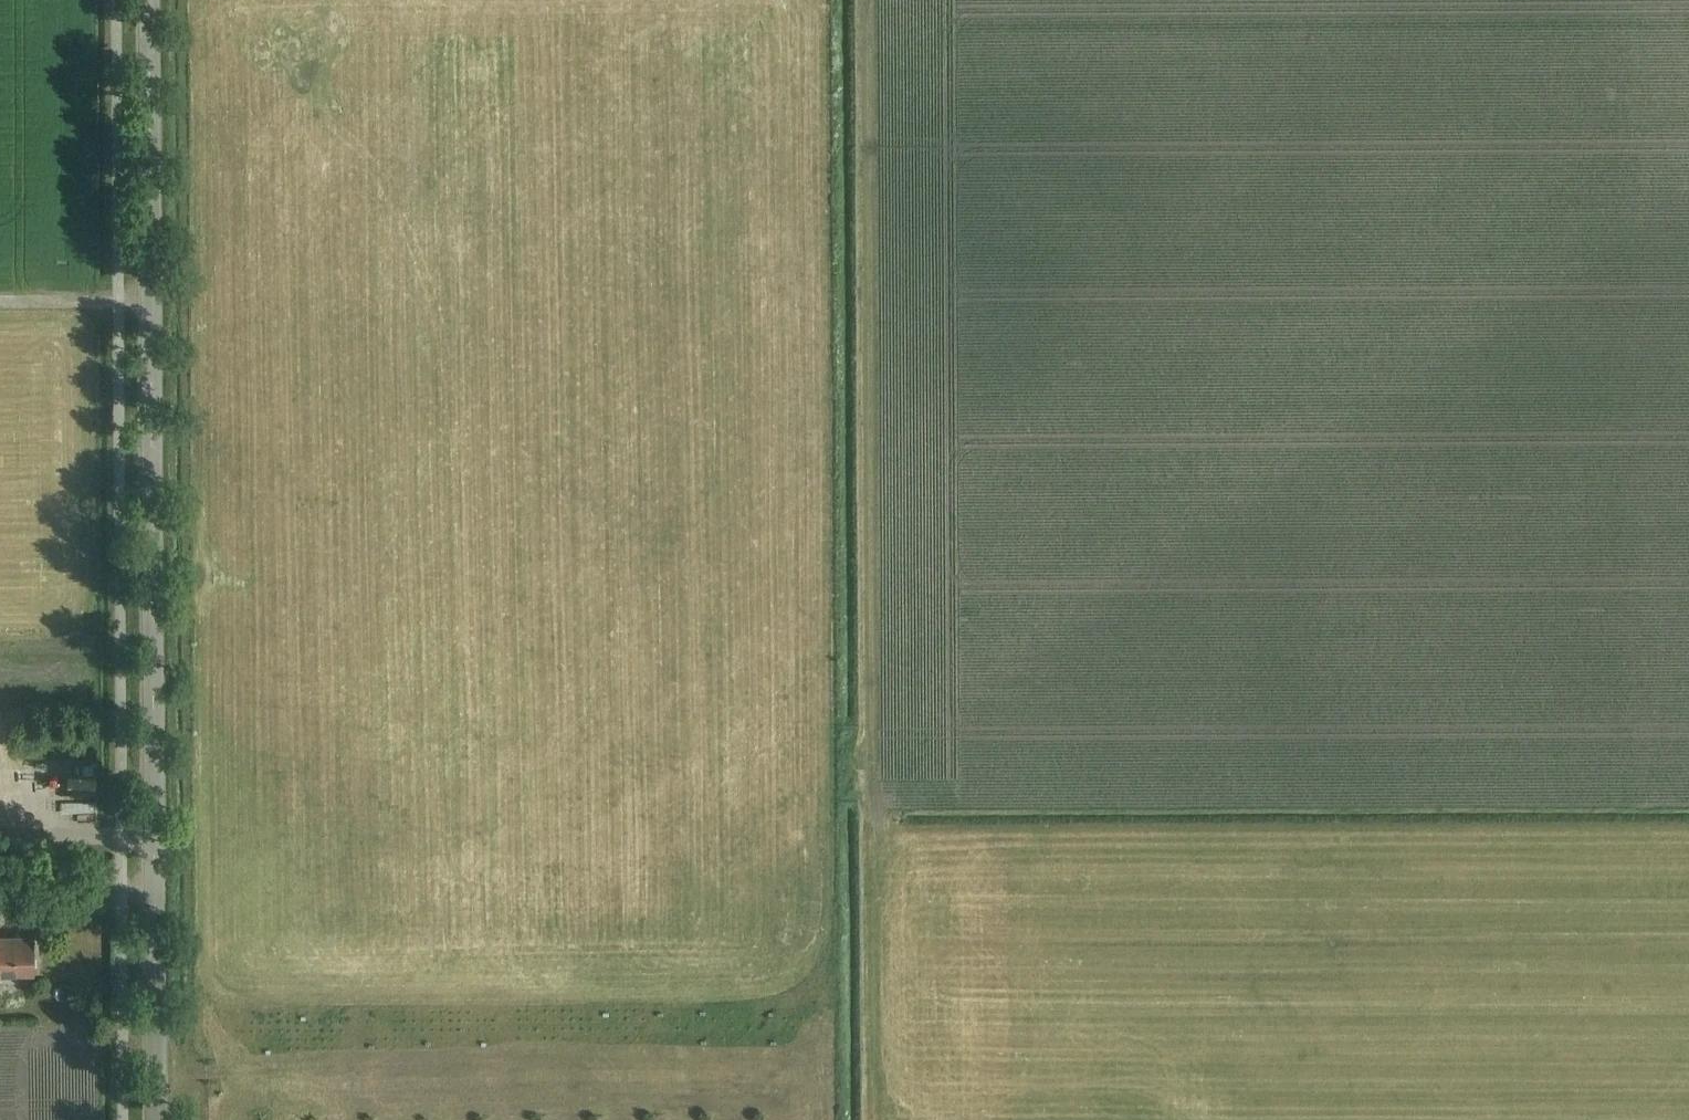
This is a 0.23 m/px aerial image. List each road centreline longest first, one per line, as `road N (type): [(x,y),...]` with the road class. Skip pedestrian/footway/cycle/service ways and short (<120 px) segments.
road 1 (tertiary): [(155,1119),(148,0)]

